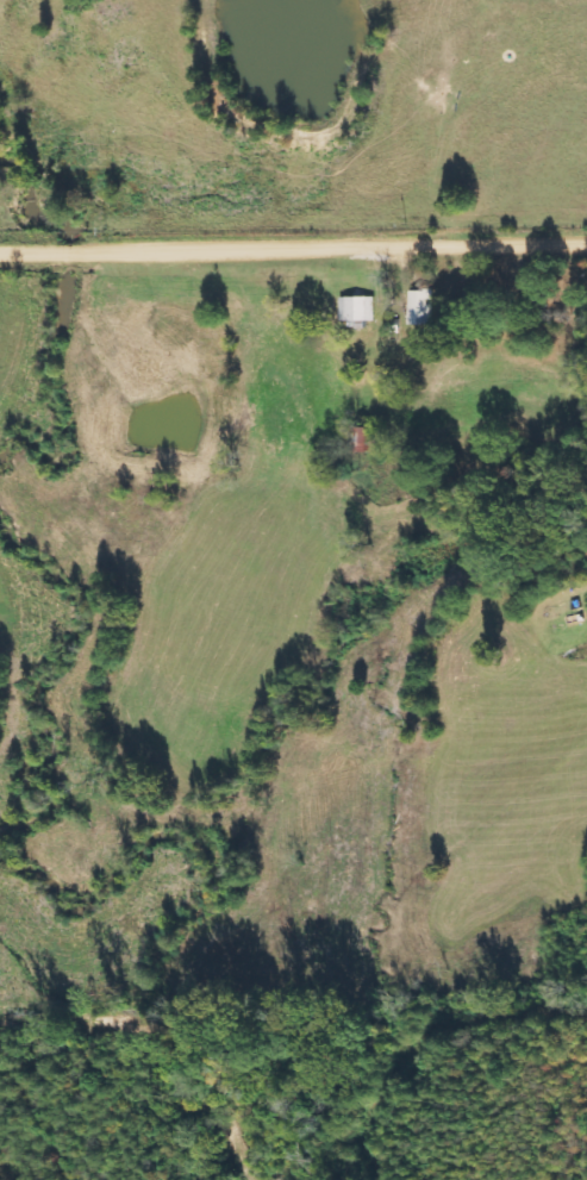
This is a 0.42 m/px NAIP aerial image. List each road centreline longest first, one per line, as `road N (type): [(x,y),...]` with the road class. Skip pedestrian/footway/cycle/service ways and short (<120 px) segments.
road 1 (residential): [(0,254),(586,244)]

